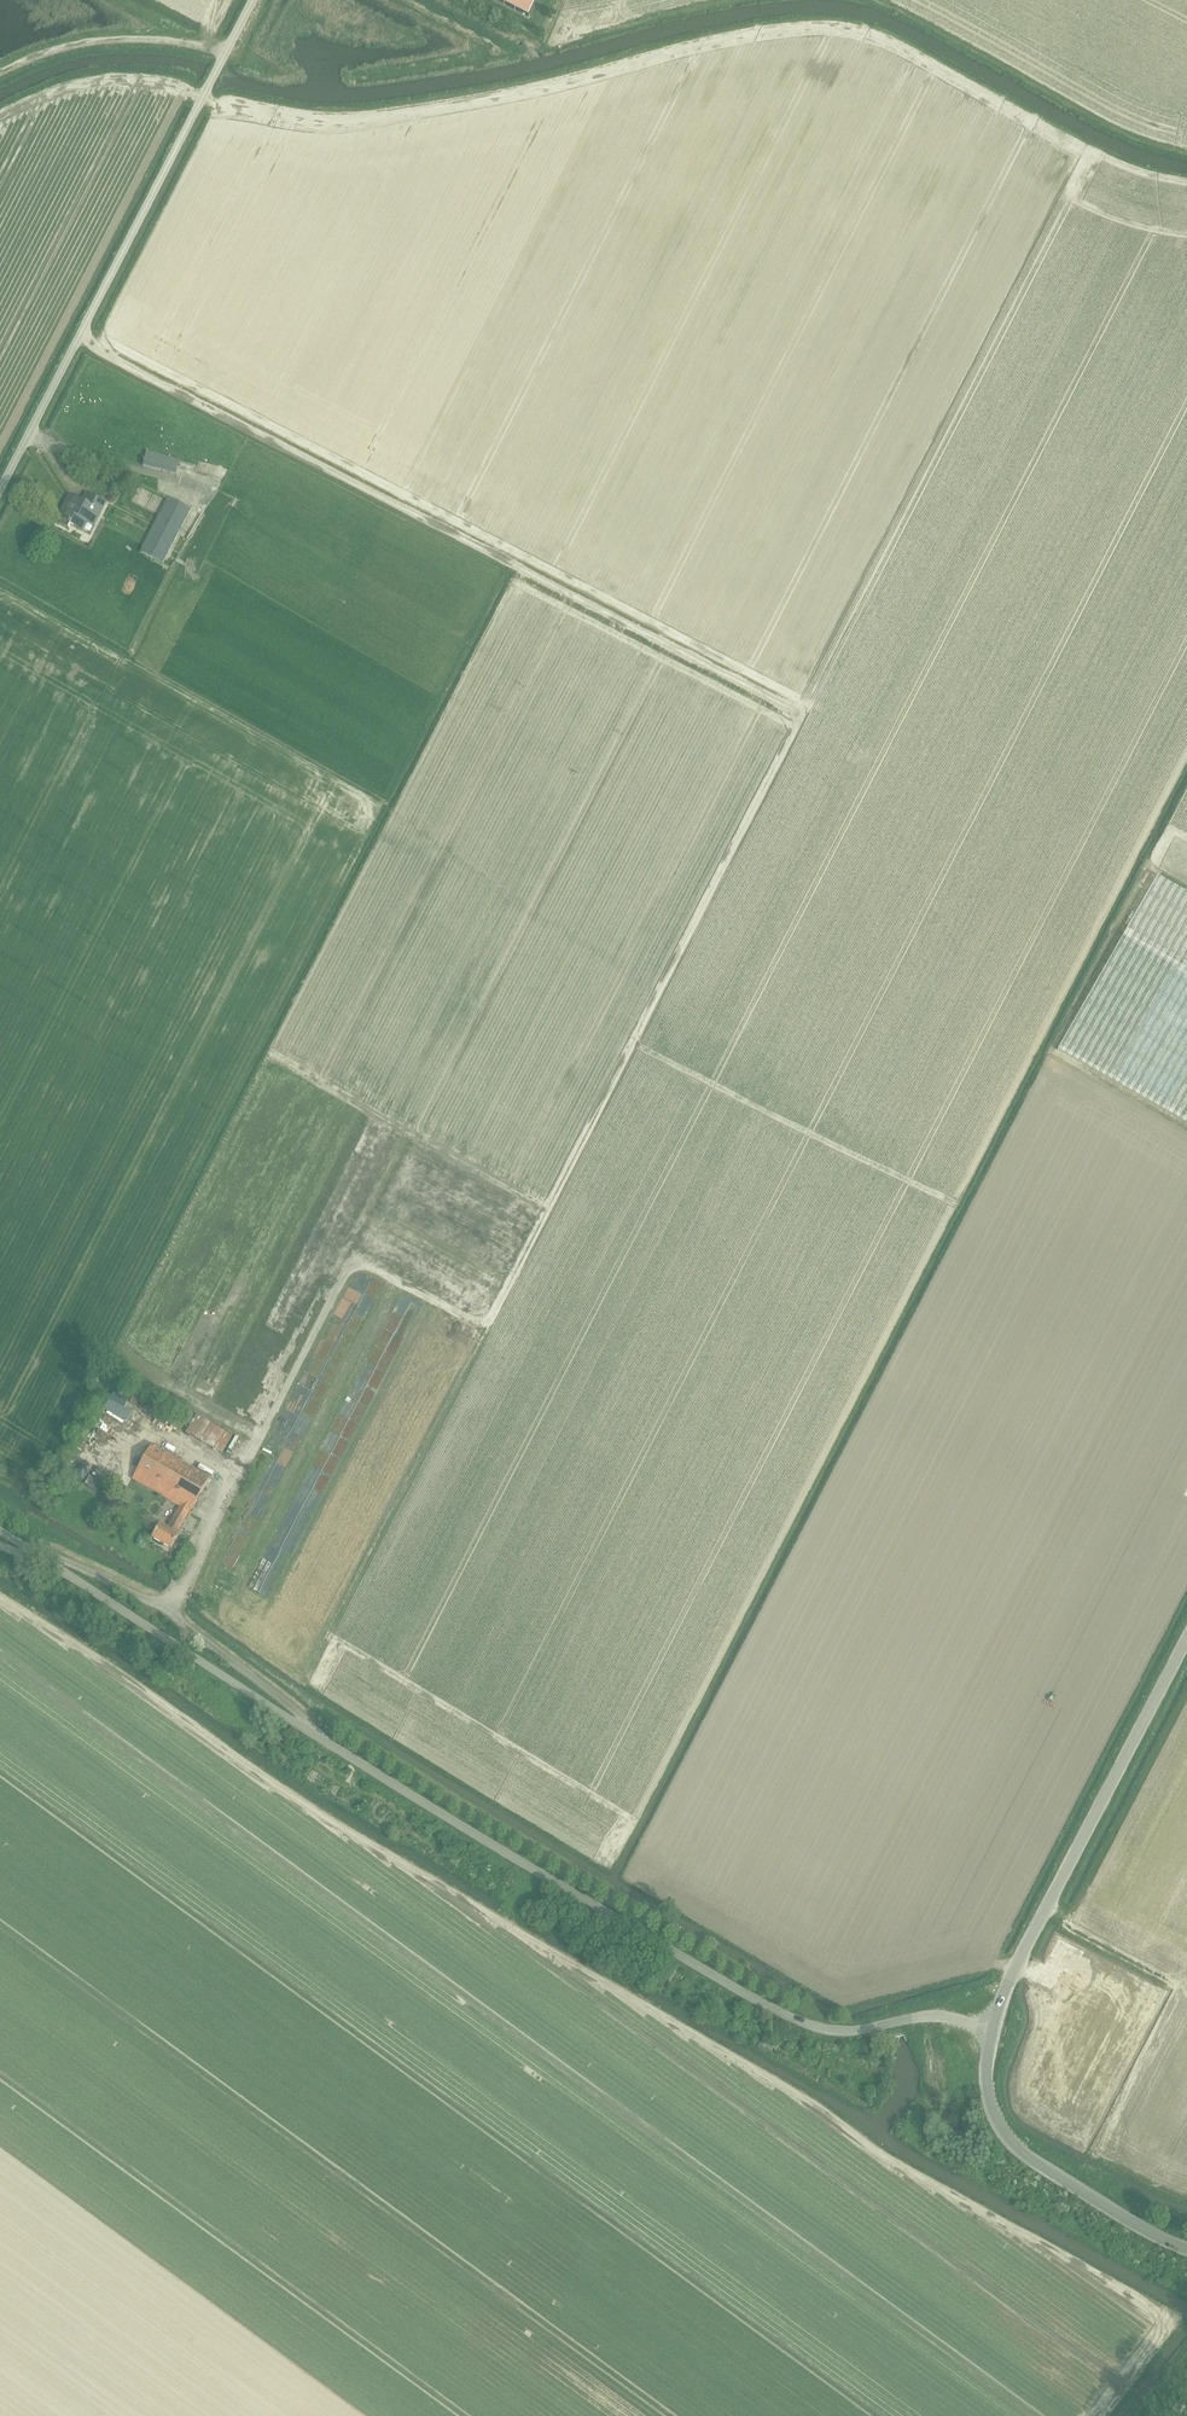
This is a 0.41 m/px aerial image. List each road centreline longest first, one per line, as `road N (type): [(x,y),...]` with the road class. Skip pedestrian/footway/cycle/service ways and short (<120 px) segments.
road 1 (track): [(235,1475),(350,1272),(373,1269),(478,1323),(494,1314),(795,726),(780,704),(77,341)]
road 2 (track): [(1017,1965),(838,1999),(629,1874),(1051,1057)]
road 3 (unclassified): [(991,2031),(922,2016),(837,2030),(777,2011),(414,1797),(36,1554)]
road 4 (unclassified): [(0,490),(253,0)]
road 5 (tertiary): [(991,2031),(1017,1965),(1186,1638)]
road 6 (tertiary): [(1186,2249),(1017,2149),(986,2089),(991,2031)]
road 7 (track): [(0,73),(98,41),(154,39),(226,53)]

